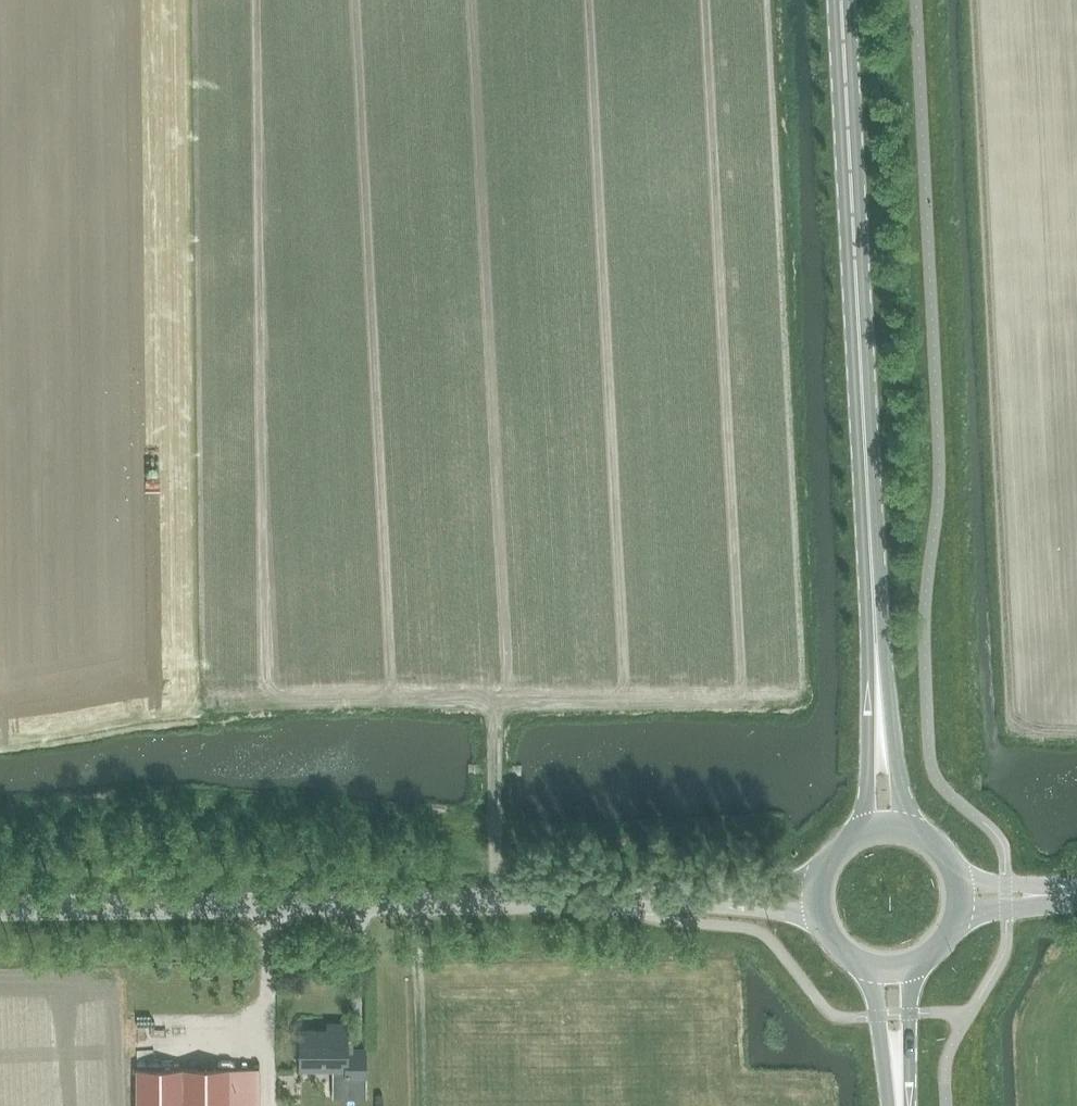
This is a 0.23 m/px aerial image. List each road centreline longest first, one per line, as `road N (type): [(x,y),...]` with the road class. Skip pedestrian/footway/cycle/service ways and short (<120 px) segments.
road 1 (tertiary): [(887,833),(843,0)]
road 2 (residential): [(597,905),(0,915)]
road 3 (residential): [(597,905),(812,901)]
road 4 (tertiary): [(899,1105),(894,977)]
road 5 (tertiary): [(812,901),(817,932),(835,958),(862,974),(894,977)]

